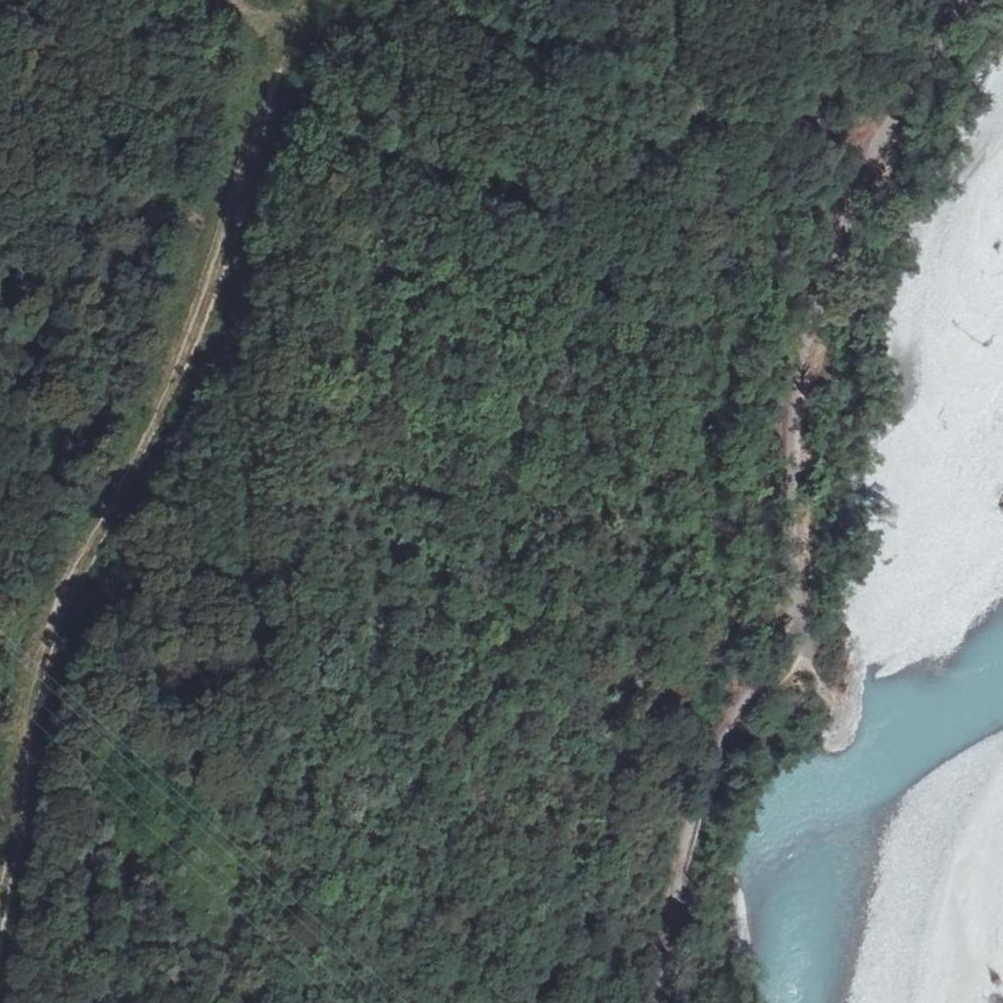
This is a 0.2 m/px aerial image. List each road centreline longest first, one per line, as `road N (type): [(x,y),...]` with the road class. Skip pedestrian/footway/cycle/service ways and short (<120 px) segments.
road 1 (track): [(962,0),(865,152),(846,196),(799,393),(795,599),(777,655),(717,750),(656,1002)]
road 2 (track): [(304,0),(183,356),(59,605),(32,691),(0,923)]

